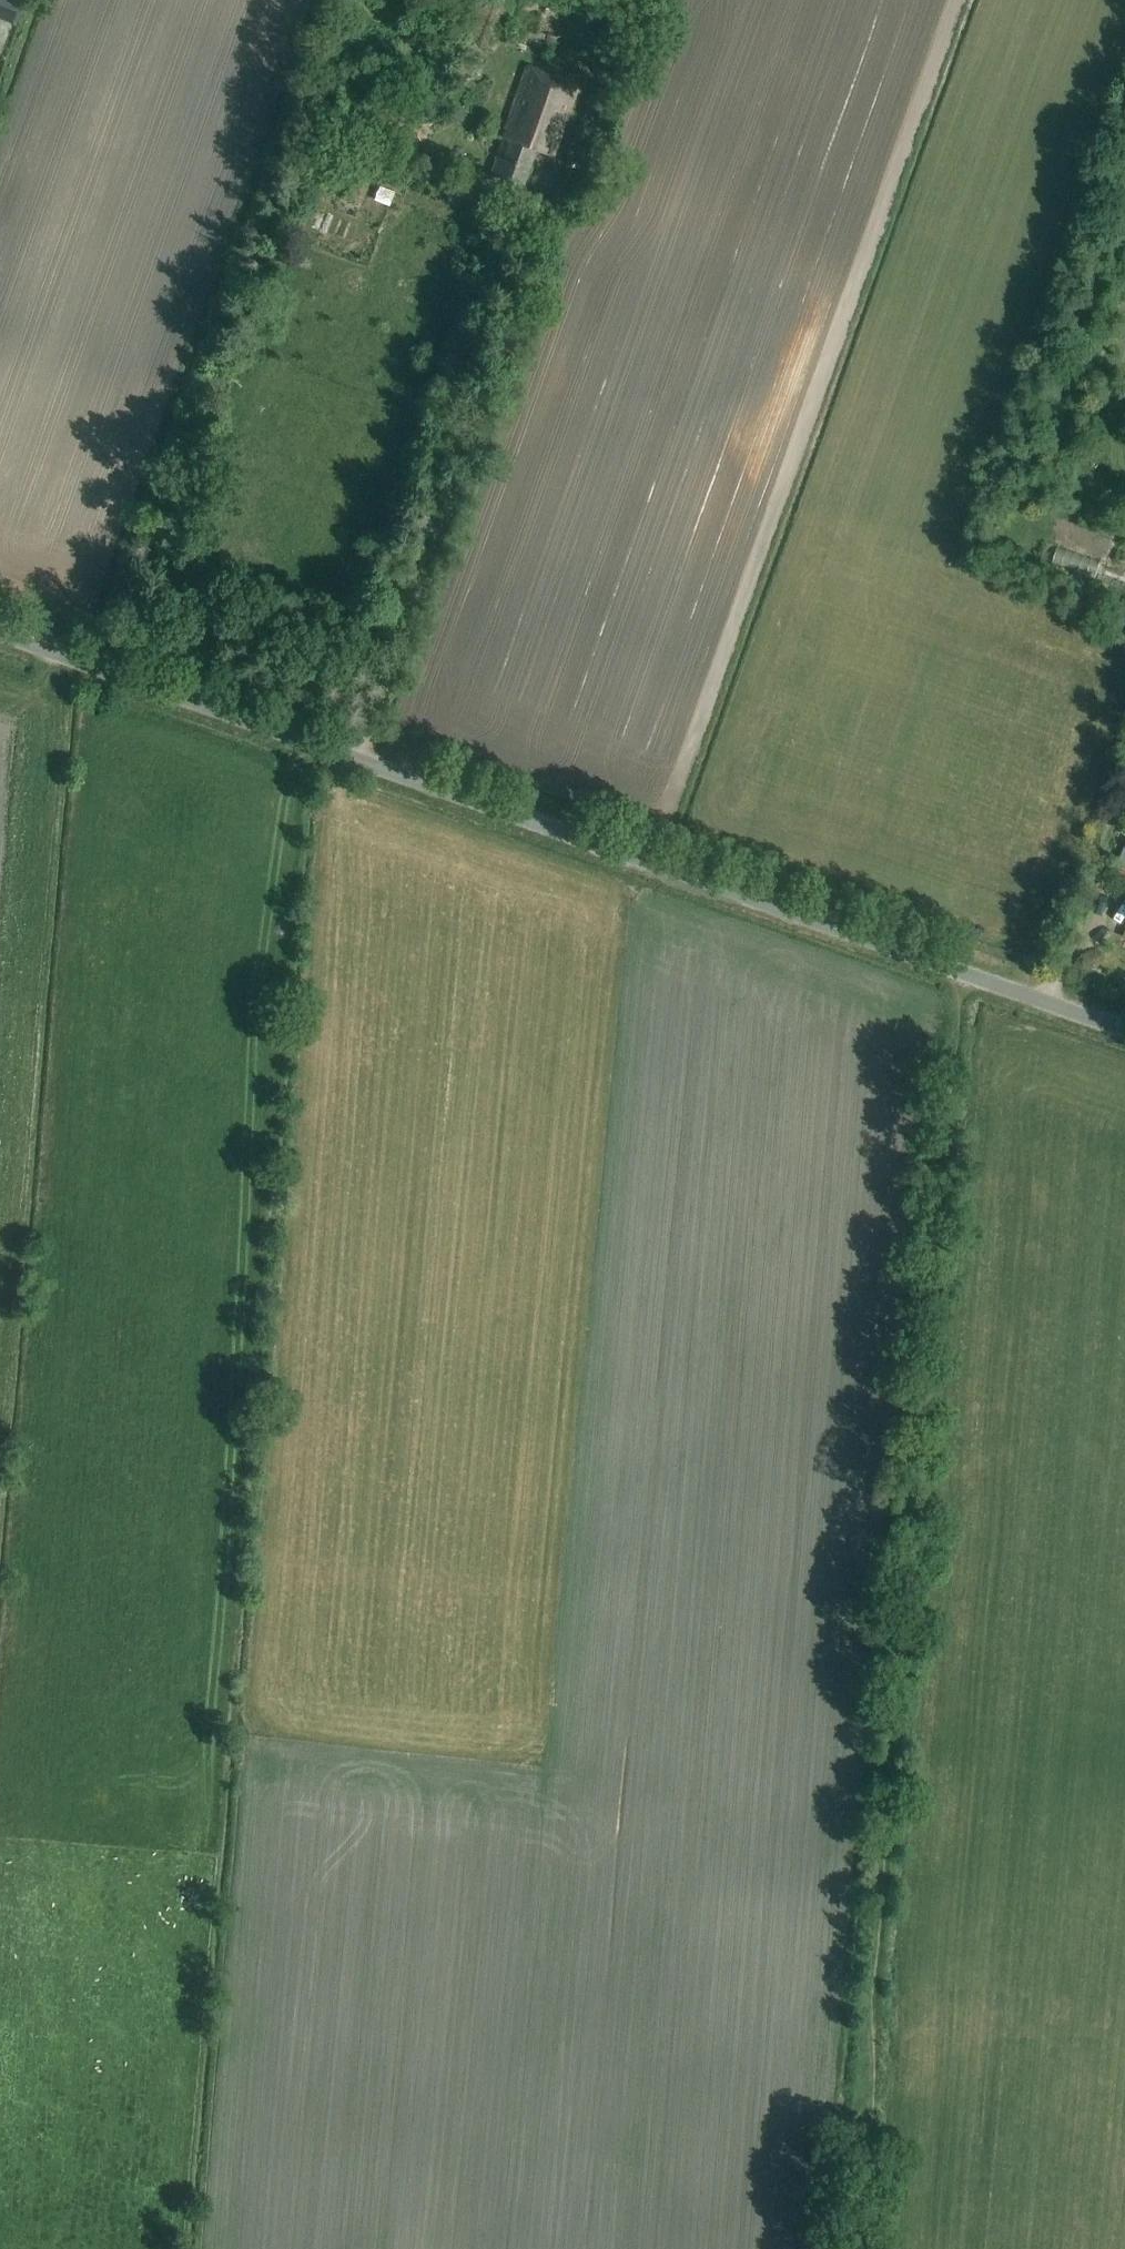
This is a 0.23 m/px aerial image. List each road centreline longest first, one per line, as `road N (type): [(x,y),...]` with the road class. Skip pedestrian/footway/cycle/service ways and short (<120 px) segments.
road 1 (unclassified): [(1124,1031),(0,634)]
road 2 (track): [(866,2094),(854,2248)]

